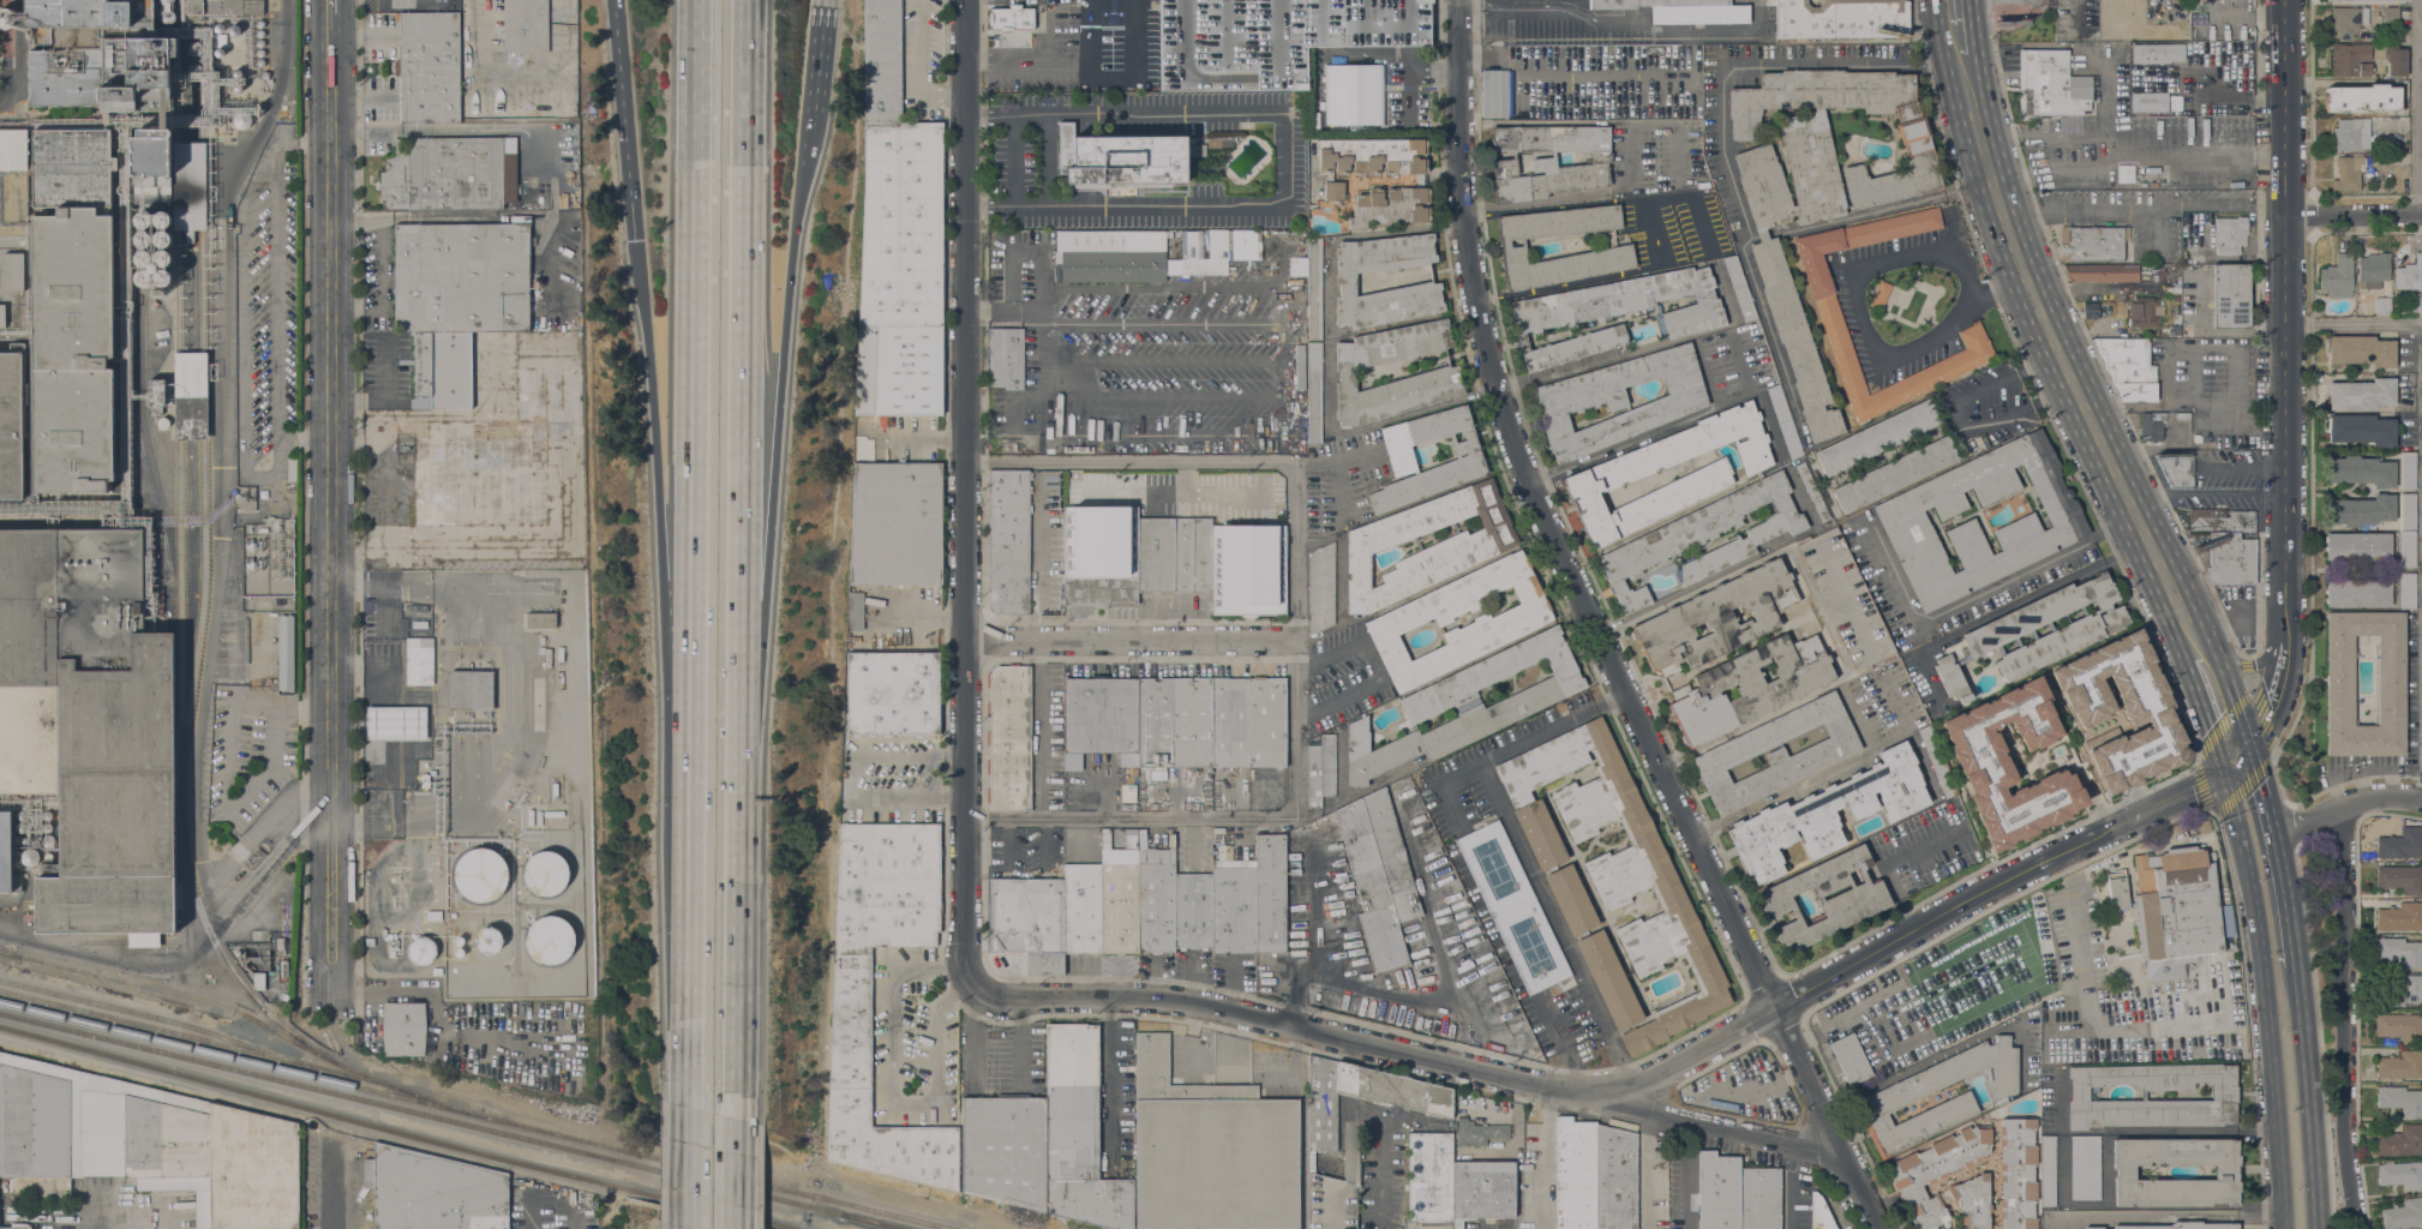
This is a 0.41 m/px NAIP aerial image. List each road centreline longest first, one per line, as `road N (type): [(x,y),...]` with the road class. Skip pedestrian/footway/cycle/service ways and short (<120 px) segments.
road 1 (residential): [(1880,1228),(1535,503),(1506,426),(1462,206),(1458,0)]
road 2 (residential): [(330,6),(330,1012)]
road 3 (residential): [(965,0),(965,957),(978,988)]
road 4 (residential): [(1842,1156),(1192,1006),(1005,1000),(978,988)]
road 5 (primary): [(1936,0),(1949,86),(2003,272),(2201,714),(2230,798)]
road 6 (residential): [(2247,745),(2272,703),(2283,660),(2283,0)]
road 7 (motorway): [(742,739),(745,0)]
road 8 (residential): [(2247,745),(2204,786),(1978,897),(1612,1103)]
road 9 (motorway): [(698,0),(694,578)]
road 10 (primary): [(2150,512),(2036,263),(1996,134),(1972,0)]
road 11 (residential): [(2344,807),(2346,1134),(2357,1228)]
road 12 (motorway): [(742,739),(760,665),(783,371)]
road 13 (motorway): [(735,1092),(742,739)]
road 14 (residential): [(965,643),(1307,643)]
road 15 (primary): [(2230,798),(2256,930),(2277,1132)]
road 16 (motorway): [(694,578),(691,856)]
road 17 (motorway): [(639,242),(659,502)]
road 18 (motorway): [(691,856),(689,1108)]
road 19 (motorway): [(619,0),(639,242)]
road 20 (motorway): [(783,371),(799,163)]
road 21 (primary): [(2292,960),(2256,773)]
road 22 (primary): [(2309,1131),(2292,960)]
road 23 (residential): [(2421,800),(2380,798),(2271,832)]
road 24 (primary): [(2211,647),(2150,512)]
road 25 (residential): [(2421,216),(2284,217)]
road 26 (motorway): [(735,1228),(735,1092)]
road 27 (motorway): [(689,1108),(687,1228)]

